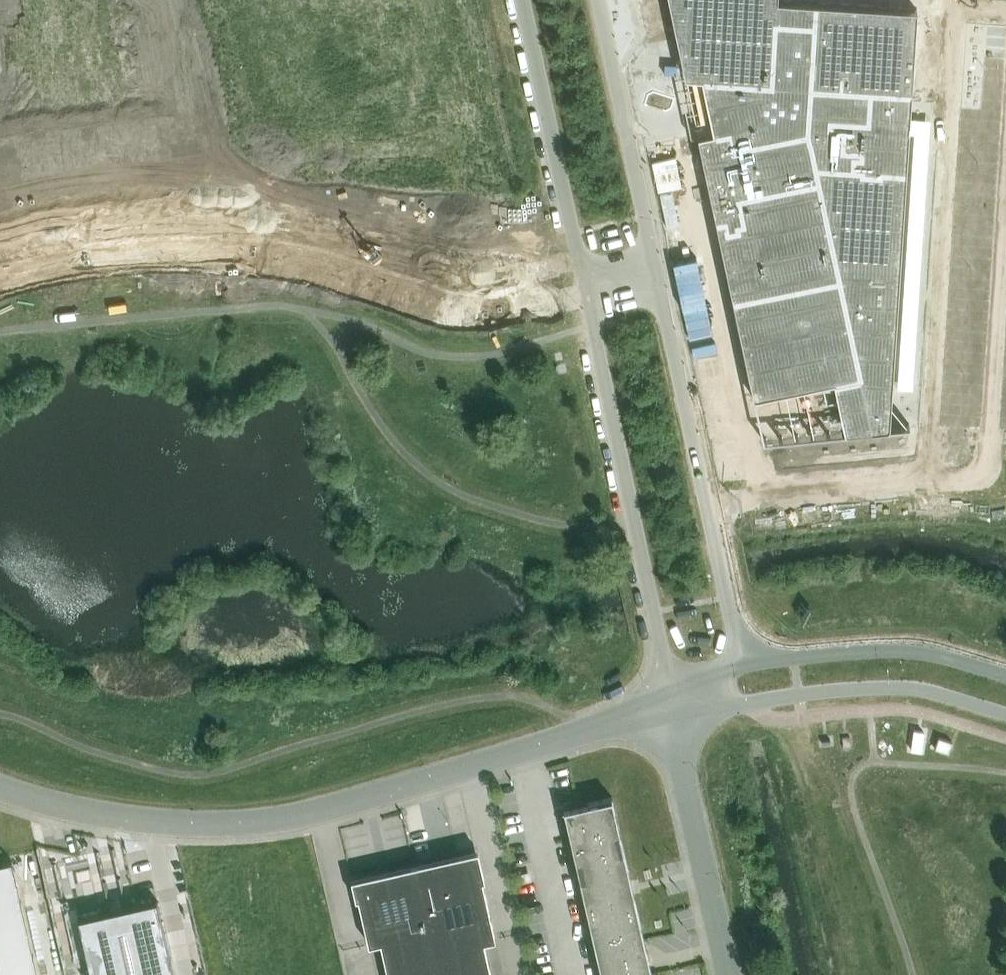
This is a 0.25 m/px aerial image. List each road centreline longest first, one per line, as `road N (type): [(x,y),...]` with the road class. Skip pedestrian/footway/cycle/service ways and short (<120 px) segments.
road 1 (unclassified): [(671,708),(371,798),(271,819),(139,819),(0,788)]
road 2 (unknown): [(0,282),(107,268),(594,325)]
road 3 (unclassified): [(588,297),(671,708)]
road 4 (unclassified): [(742,664),(666,281)]
road 5 (track): [(588,297),(221,270)]
road 6 (unclassified): [(524,0),(588,297)]
road 7 (unclassified): [(666,281),(603,0)]
road 8 (unclassified): [(732,974),(671,708)]
road 9 (unclassified): [(1005,676),(884,651),(742,664)]
road 10 (unclassified): [(747,704),(899,687),(1005,715)]

